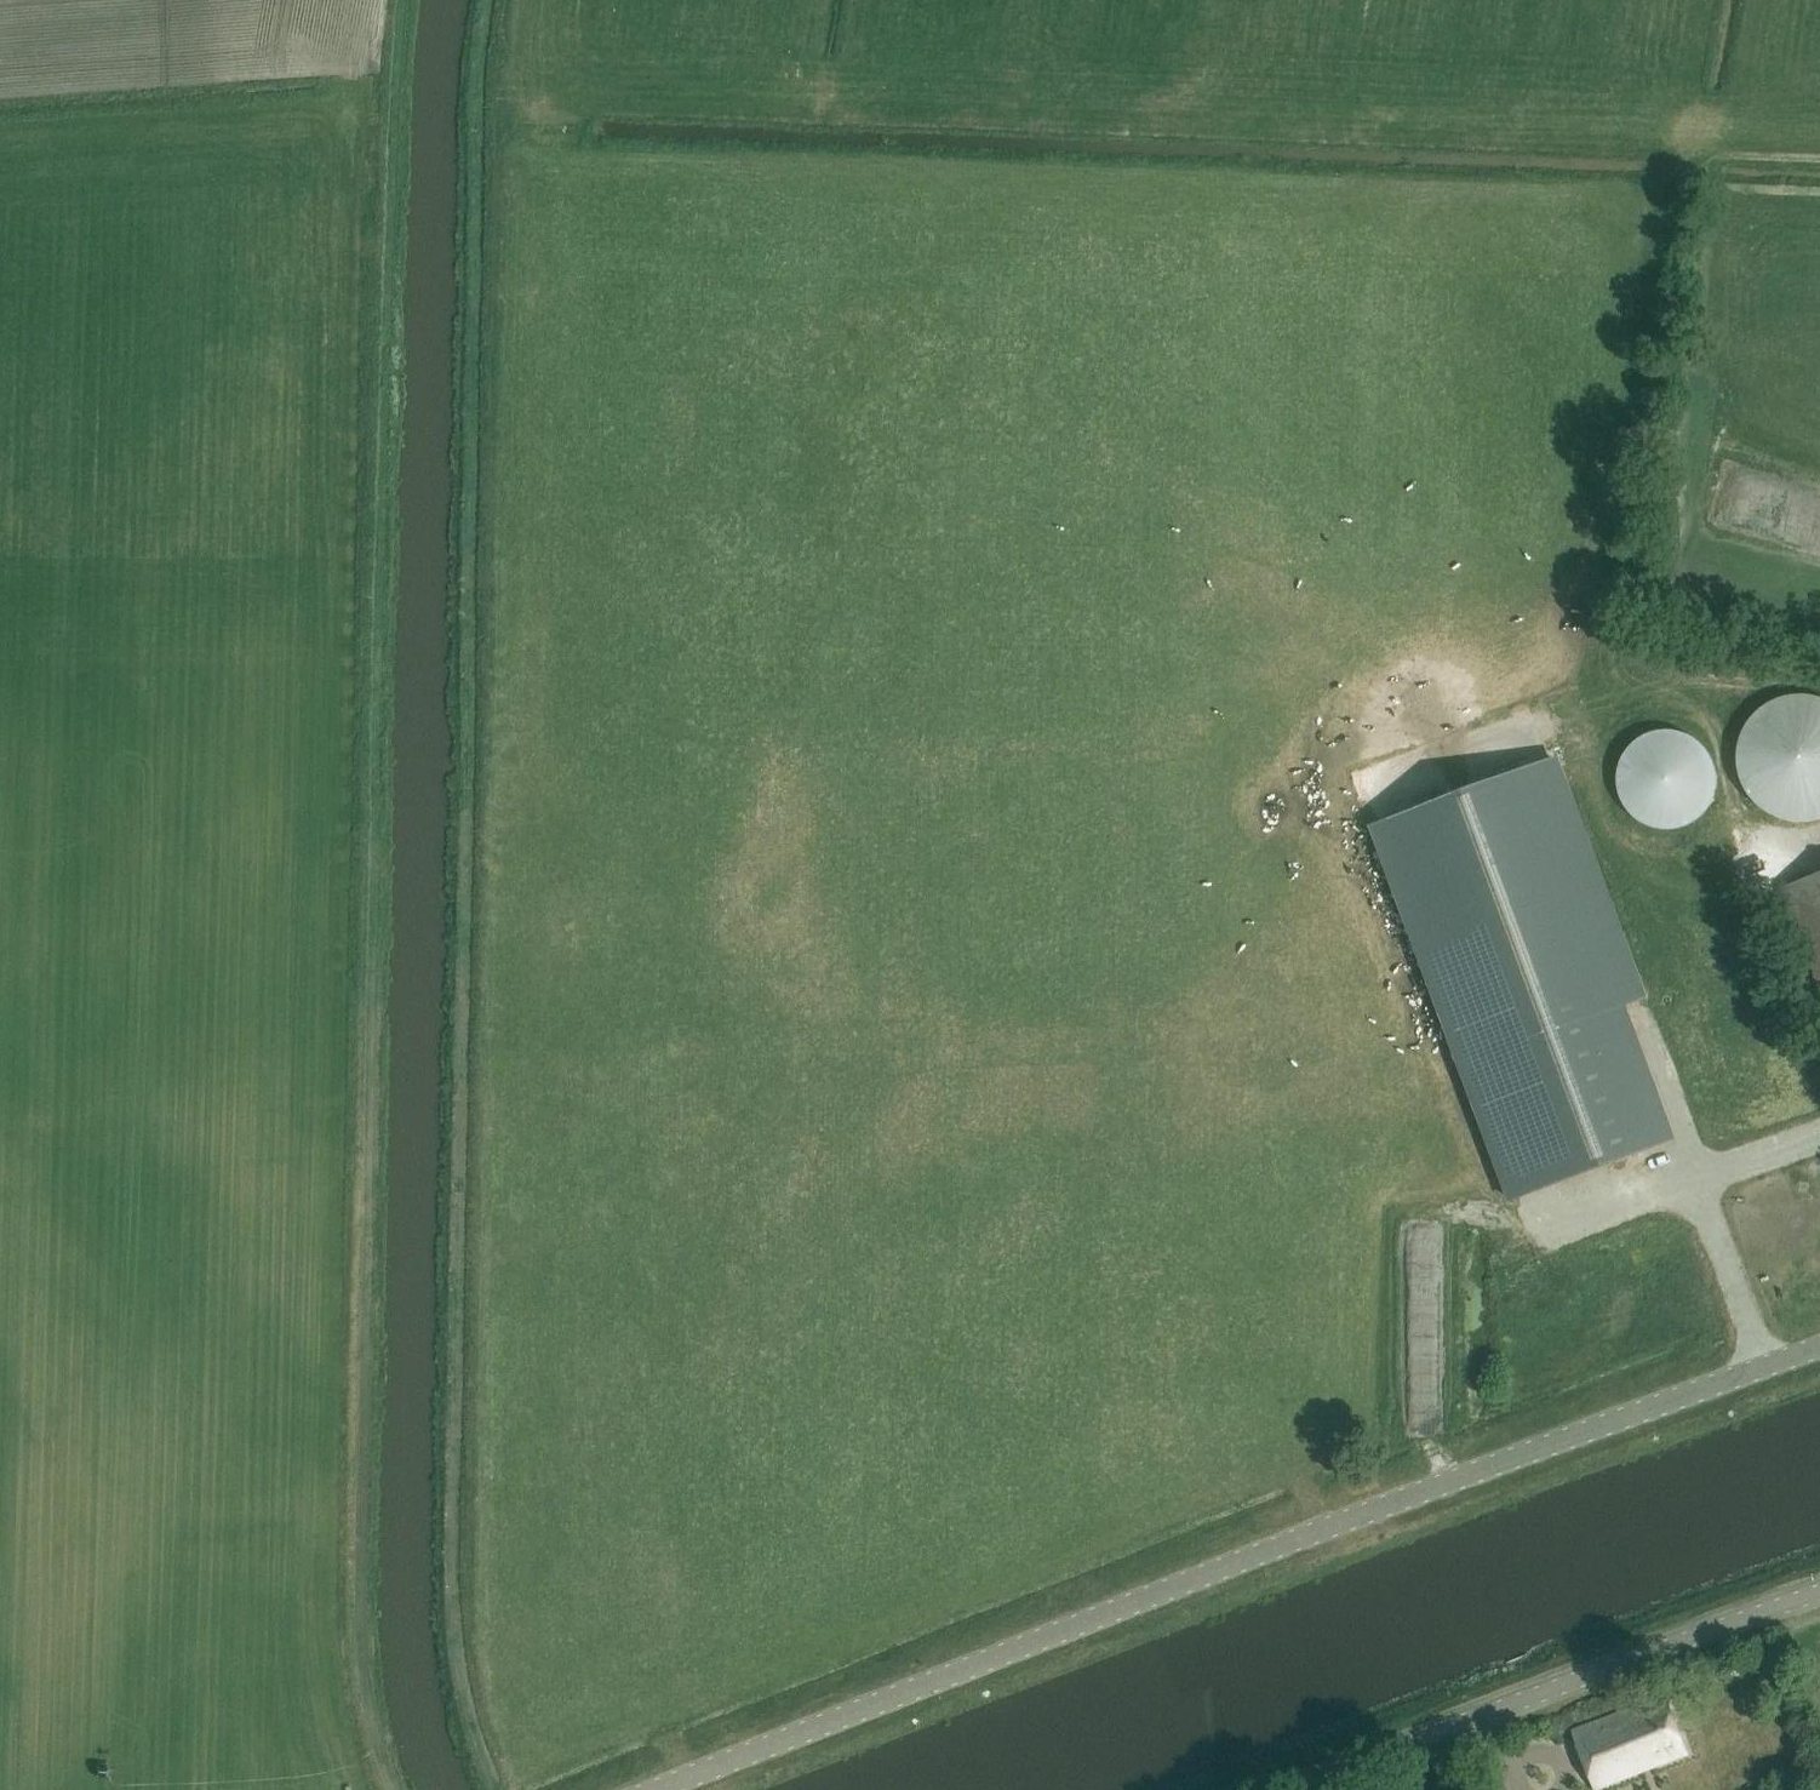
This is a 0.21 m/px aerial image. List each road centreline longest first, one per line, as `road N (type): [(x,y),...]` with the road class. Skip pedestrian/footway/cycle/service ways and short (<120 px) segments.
road 1 (tertiary): [(1819,1349),(660,1789)]
road 2 (tertiary): [(1285,1789),(1819,1592)]

